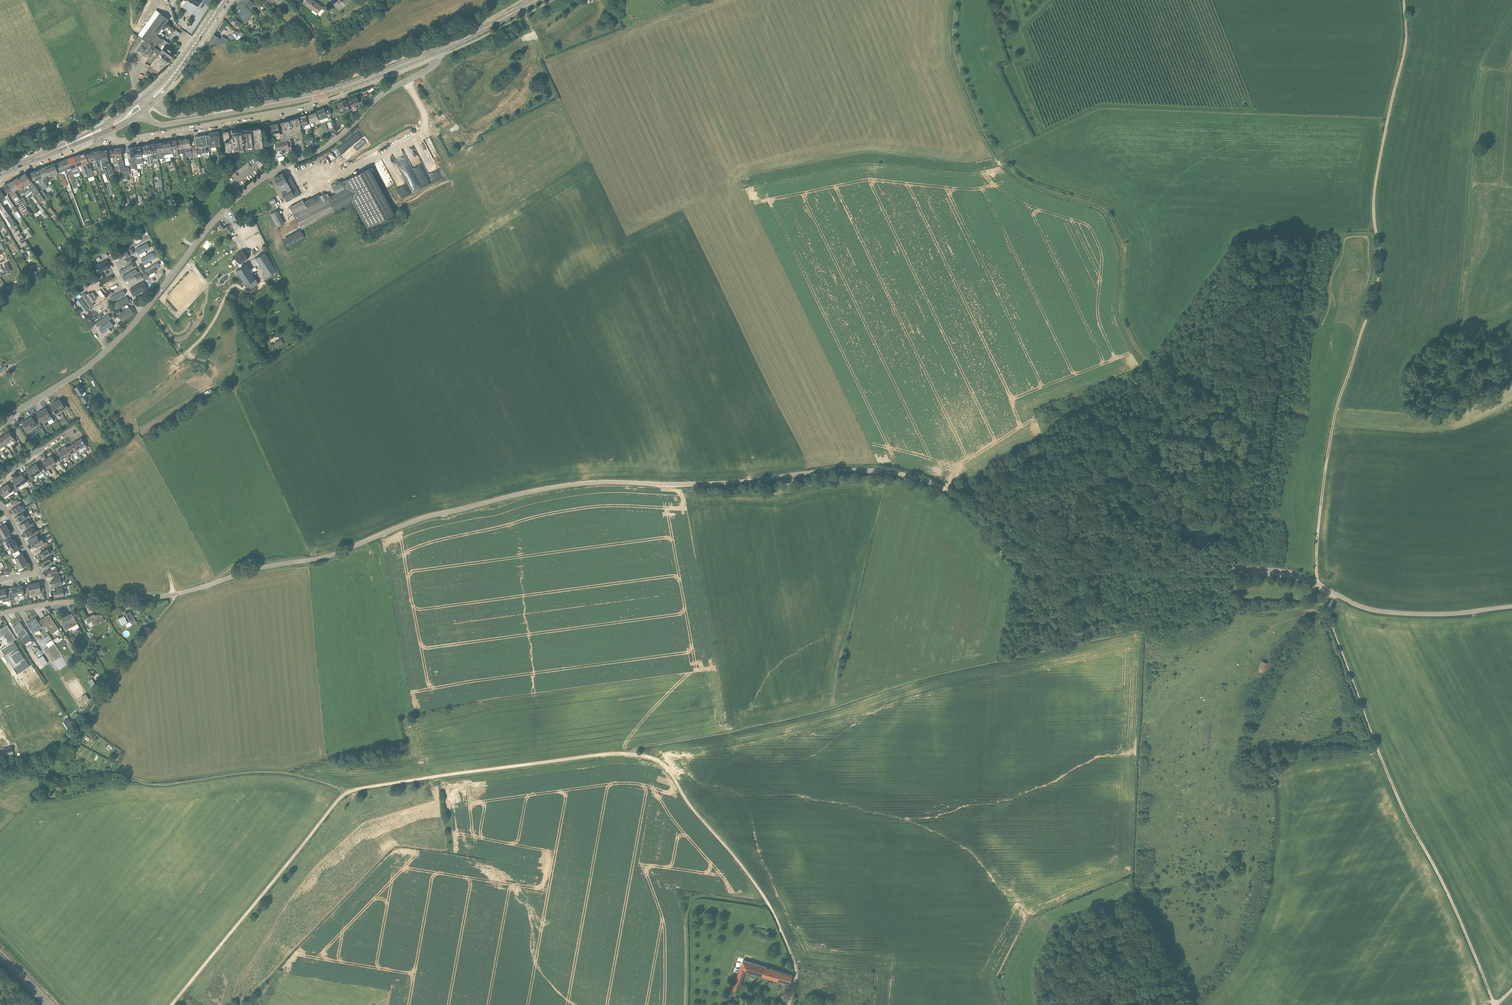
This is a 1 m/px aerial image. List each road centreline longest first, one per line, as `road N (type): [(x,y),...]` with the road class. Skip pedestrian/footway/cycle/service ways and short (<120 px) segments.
road 1 (unclassified): [(0,613),(174,595),(544,488),(861,470),(947,490),(1021,563),(1049,579),(1106,564),(1272,570),(1381,611),(1511,606)]
road 2 (unclassified): [(788,1004),(795,970),(772,911),(655,759),(602,754),(350,792)]
road 3 (track): [(1403,0),(1405,49),(1374,195),(1379,277),(1331,432),(1317,583)]
road 4 (residential): [(8,417),(122,337),(232,199),(320,152),(365,112)]
road 5 (track): [(1331,603),(1333,632),(1378,751),(1495,1004)]
road 6 (unclassified): [(172,1004),(350,792)]
road 7 (unclassified): [(318,95),(320,101),(299,108),(123,141),(107,131)]
road 8 (track): [(134,92),(81,124),(0,152)]
road 9 (secondary): [(318,95),(435,52)]

